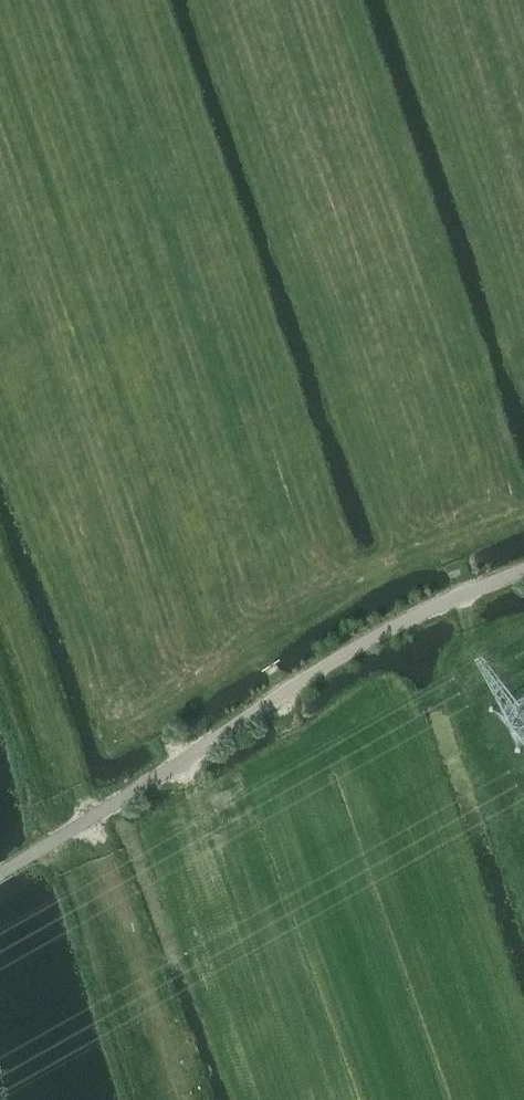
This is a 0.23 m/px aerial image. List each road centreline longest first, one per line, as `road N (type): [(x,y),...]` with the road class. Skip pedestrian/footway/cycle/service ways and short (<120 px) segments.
road 1 (unclassified): [(0,872),(397,625),(523,572)]

